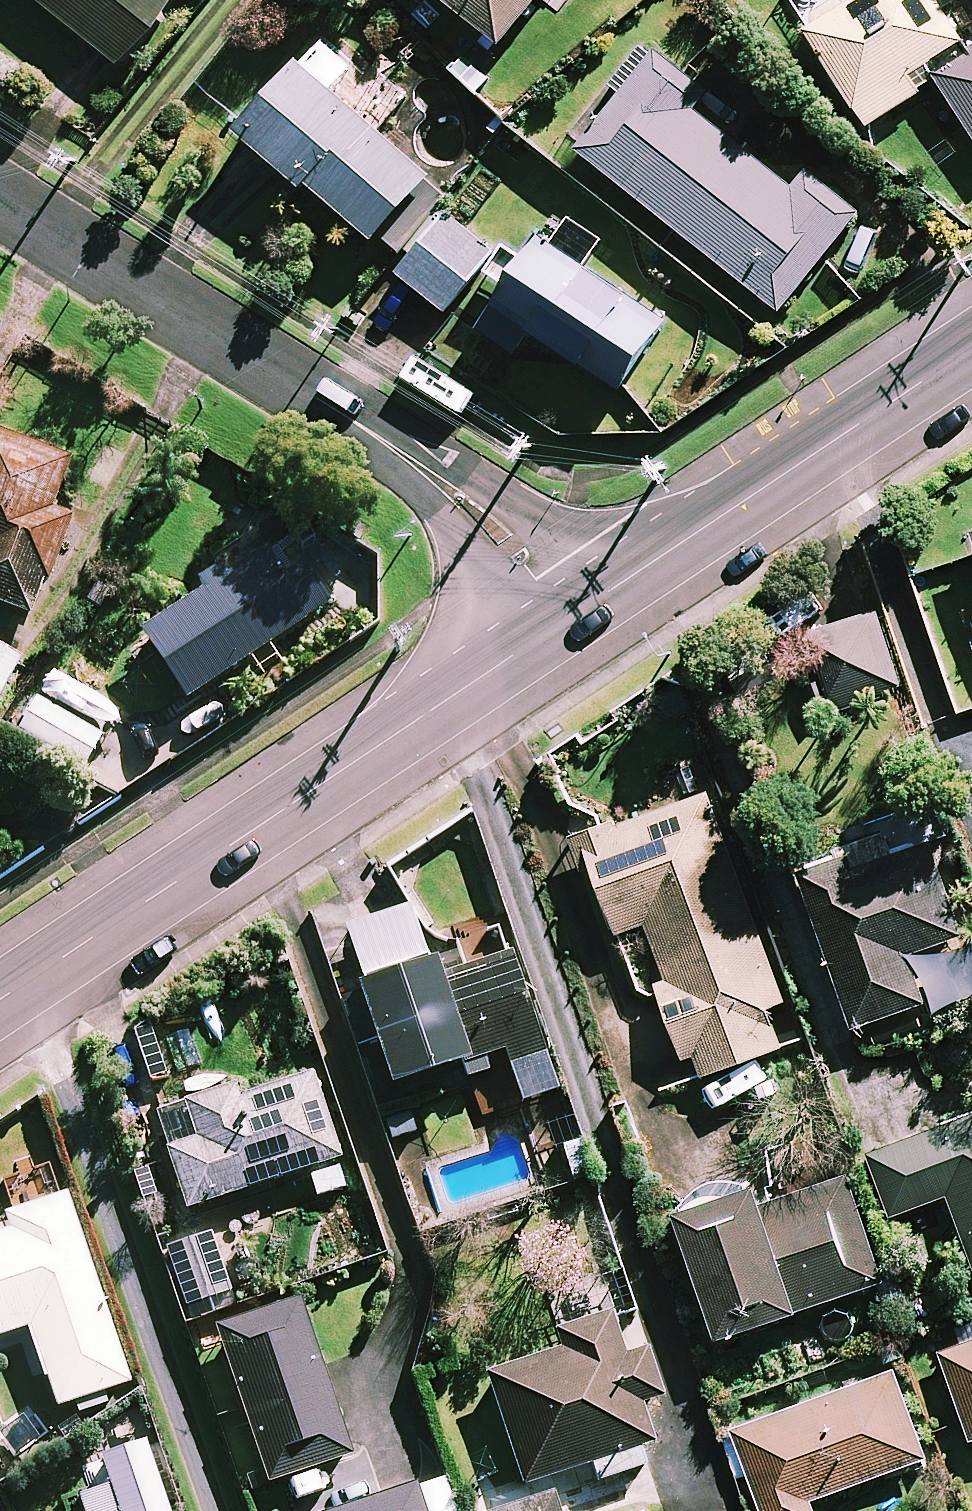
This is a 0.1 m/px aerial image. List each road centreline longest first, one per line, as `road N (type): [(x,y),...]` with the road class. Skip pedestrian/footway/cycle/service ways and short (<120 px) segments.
road 1 (residential): [(0,200),(395,452),(471,513),(567,621)]
road 2 (tertiary): [(567,621),(0,1001)]
road 3 (tertiary): [(971,350),(567,621)]

